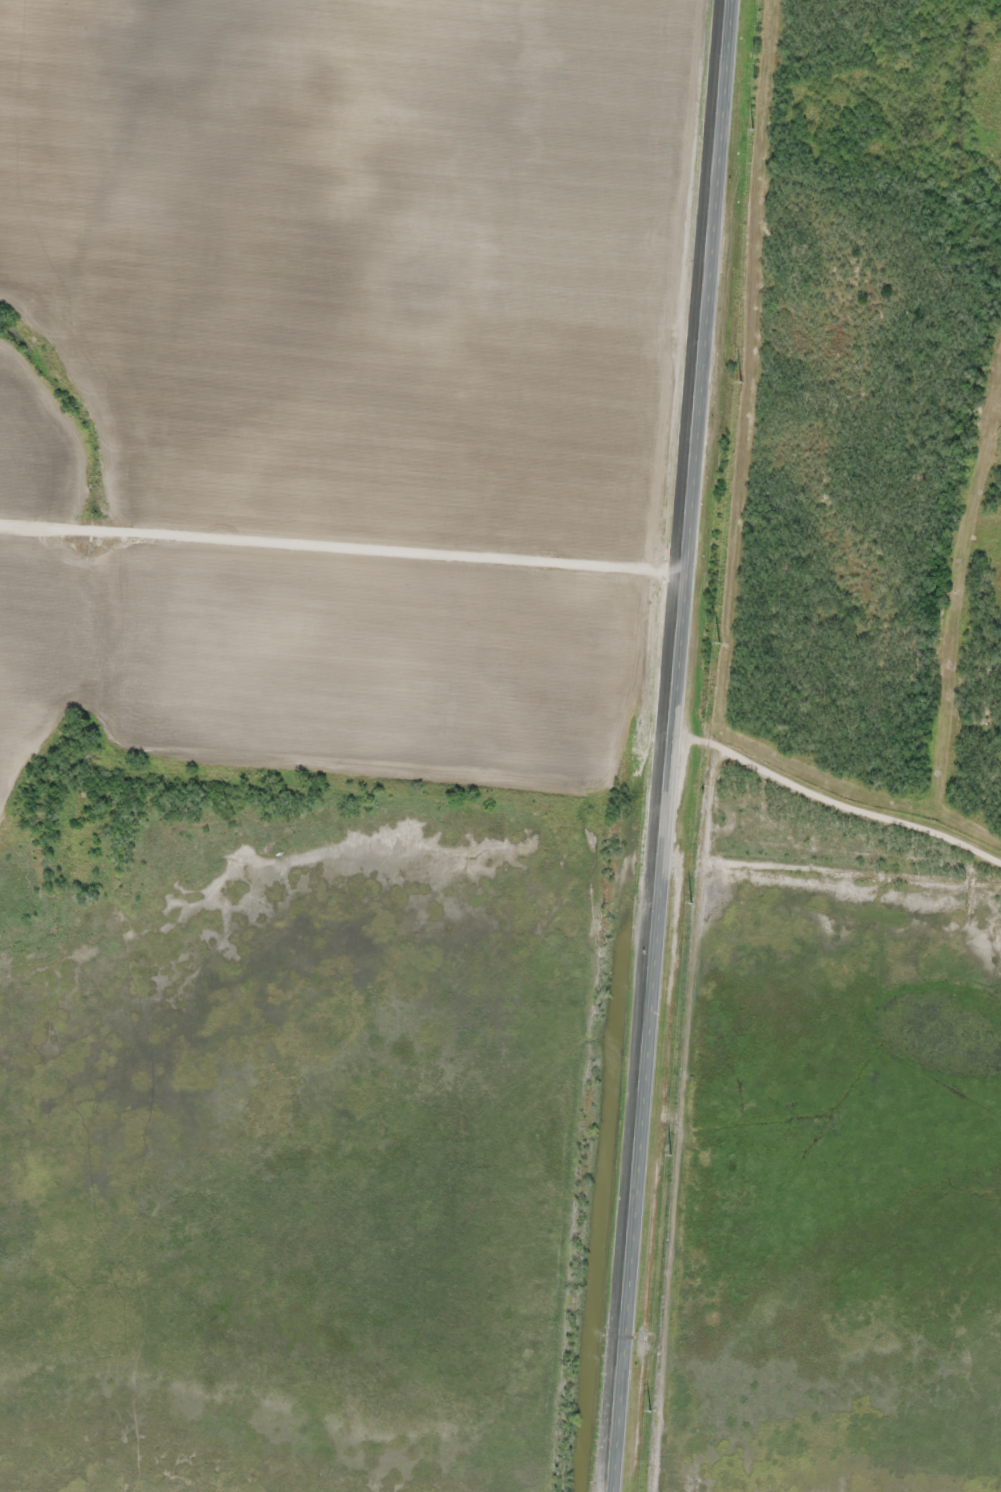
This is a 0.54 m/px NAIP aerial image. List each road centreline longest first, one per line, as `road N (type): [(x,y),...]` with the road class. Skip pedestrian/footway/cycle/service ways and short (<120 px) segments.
road 1 (secondary): [(613,1491),(731,0)]
road 2 (residential): [(686,570),(0,518)]
road 3 (residential): [(664,848),(911,882),(1000,910)]
road 4 (residential): [(92,524),(64,362),(17,272),(0,257)]

